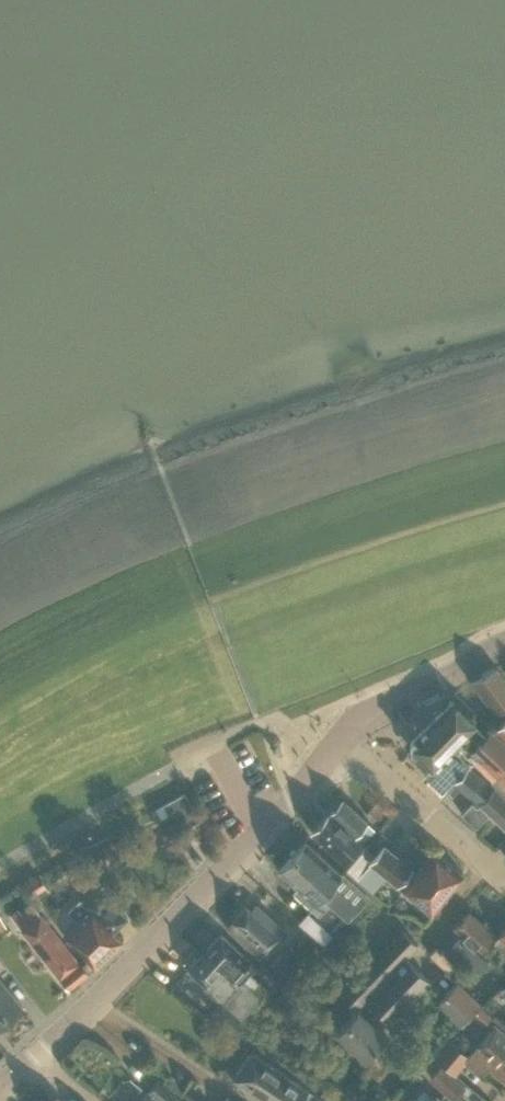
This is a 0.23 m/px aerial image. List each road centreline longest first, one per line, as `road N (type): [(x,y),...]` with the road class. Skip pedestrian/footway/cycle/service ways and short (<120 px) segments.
road 1 (track): [(0,620),(184,536),(504,433)]
road 2 (tertiary): [(40,1051),(263,830)]
road 3 (unclassified): [(489,867),(344,736)]
road 4 (tertiary): [(344,736),(363,713),(504,641)]
road 5 (unclassified): [(177,767),(215,745),(263,830)]
road 6 (tertiary): [(263,830),(344,736)]

